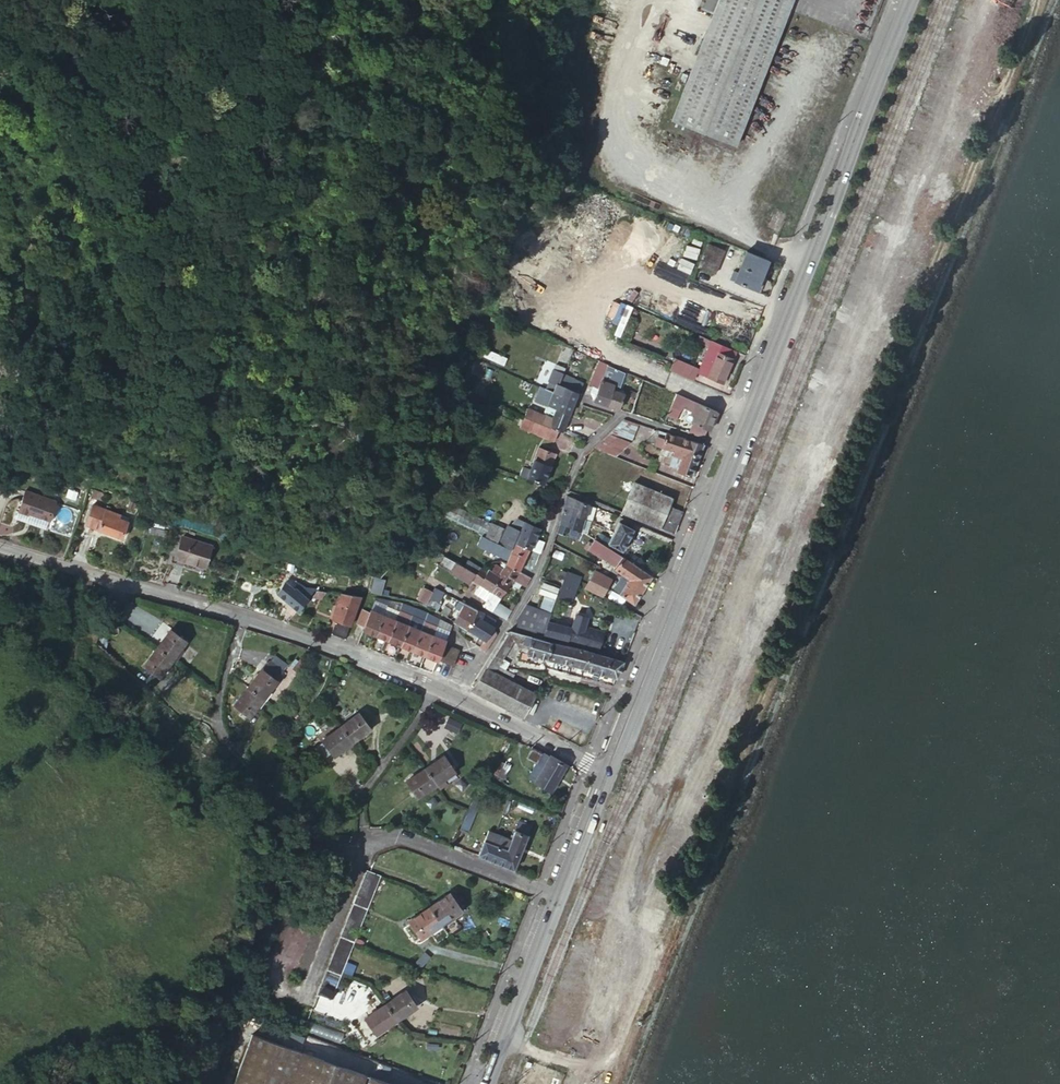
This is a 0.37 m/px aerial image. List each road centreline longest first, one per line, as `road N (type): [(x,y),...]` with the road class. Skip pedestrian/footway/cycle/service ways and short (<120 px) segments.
road 1 (secondary): [(911,0),(736,452)]
road 2 (unclassified): [(244,618),(221,694),(230,747),(343,841),(369,844)]
road 3 (unclassified): [(244,618),(0,551)]
road 4 (residential): [(456,697),(538,573),(564,492)]
road 5 (residential): [(564,492),(590,443),(622,413),(736,452)]
road 6 (unclassified): [(436,685),(244,618)]
road 7 (unclassified): [(369,844),(405,838),(560,896)]
road 8 (secondary): [(560,896),(489,1083)]
road 9 (unclassified): [(436,685),(364,791),(369,844)]
road 10 (unclassified): [(608,773),(456,697)]
road 11 (secondary): [(696,548),(637,698)]
road 12 (unclassified): [(564,492),(696,548)]
road 13 (secondary): [(608,773),(560,896)]

